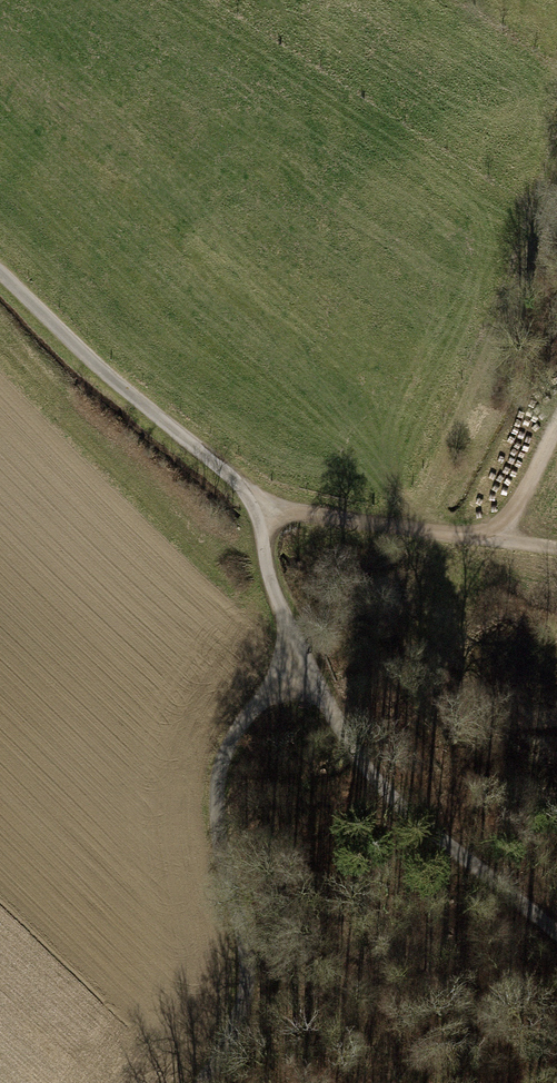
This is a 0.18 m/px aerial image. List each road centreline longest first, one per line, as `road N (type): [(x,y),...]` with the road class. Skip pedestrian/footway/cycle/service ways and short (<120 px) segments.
road 1 (track): [(203,1082),(227,1048),(249,964),(216,790),(226,752),(249,712),(299,667)]
road 2 (track): [(402,529),(477,373),(556,142)]
road 3 (track): [(556,930),(425,826),(299,667)]
road 4 (track): [(256,509),(234,478),(121,387),(0,271)]
road 5 (track): [(256,509),(495,540)]
road 6 (track): [(299,667),(256,509)]
road 7 (track): [(495,540),(556,419)]

